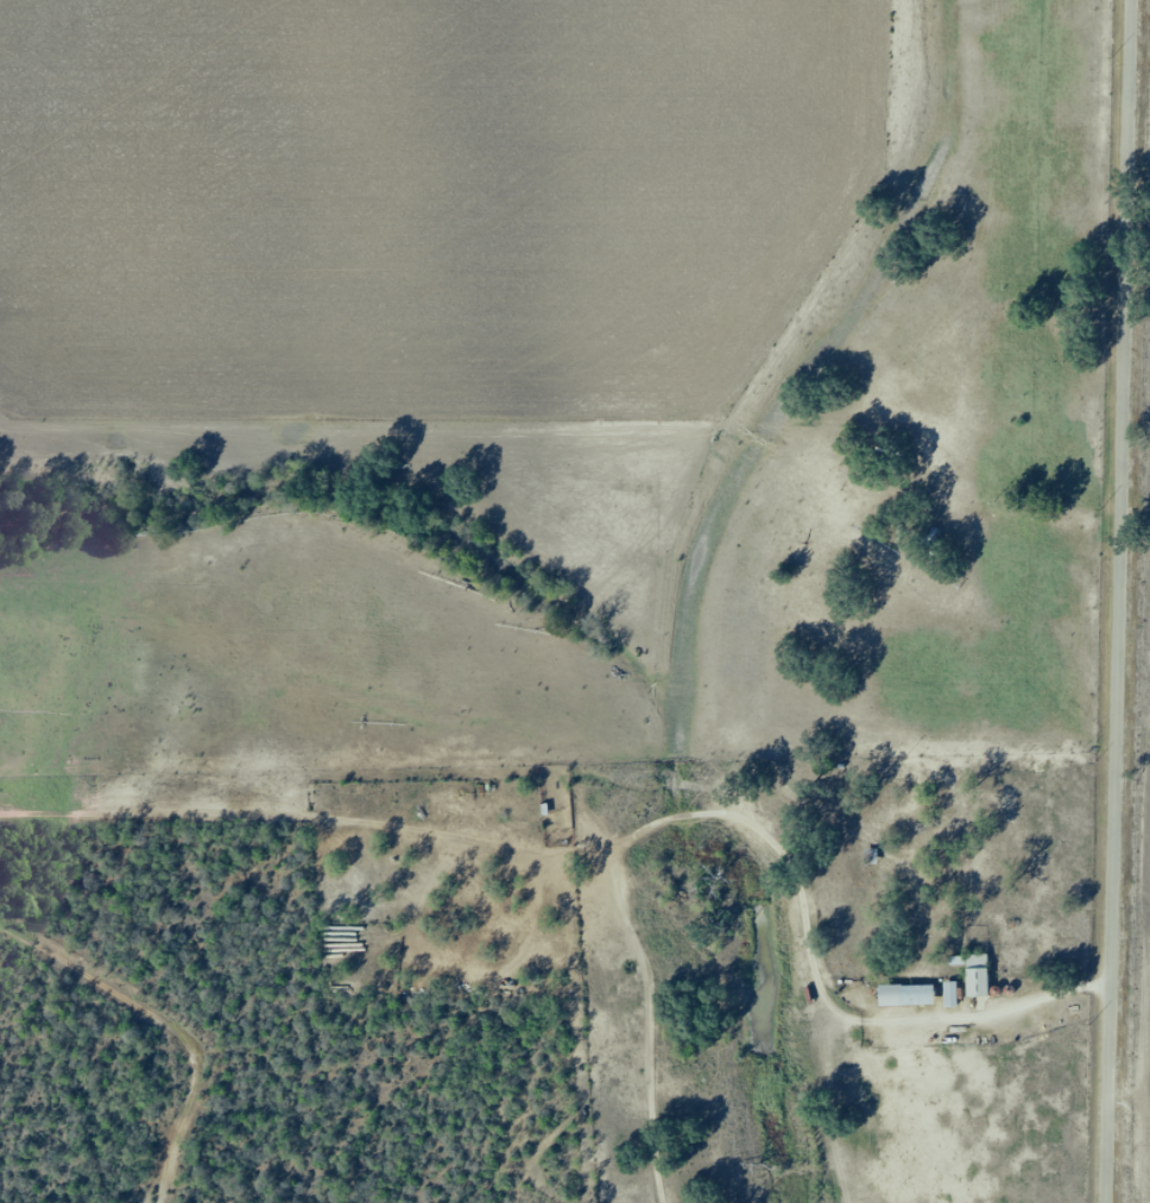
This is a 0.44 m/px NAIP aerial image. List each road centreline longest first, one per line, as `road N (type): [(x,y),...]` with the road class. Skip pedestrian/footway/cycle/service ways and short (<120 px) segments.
road 1 (residential): [(1109,1202),(1134,0)]

